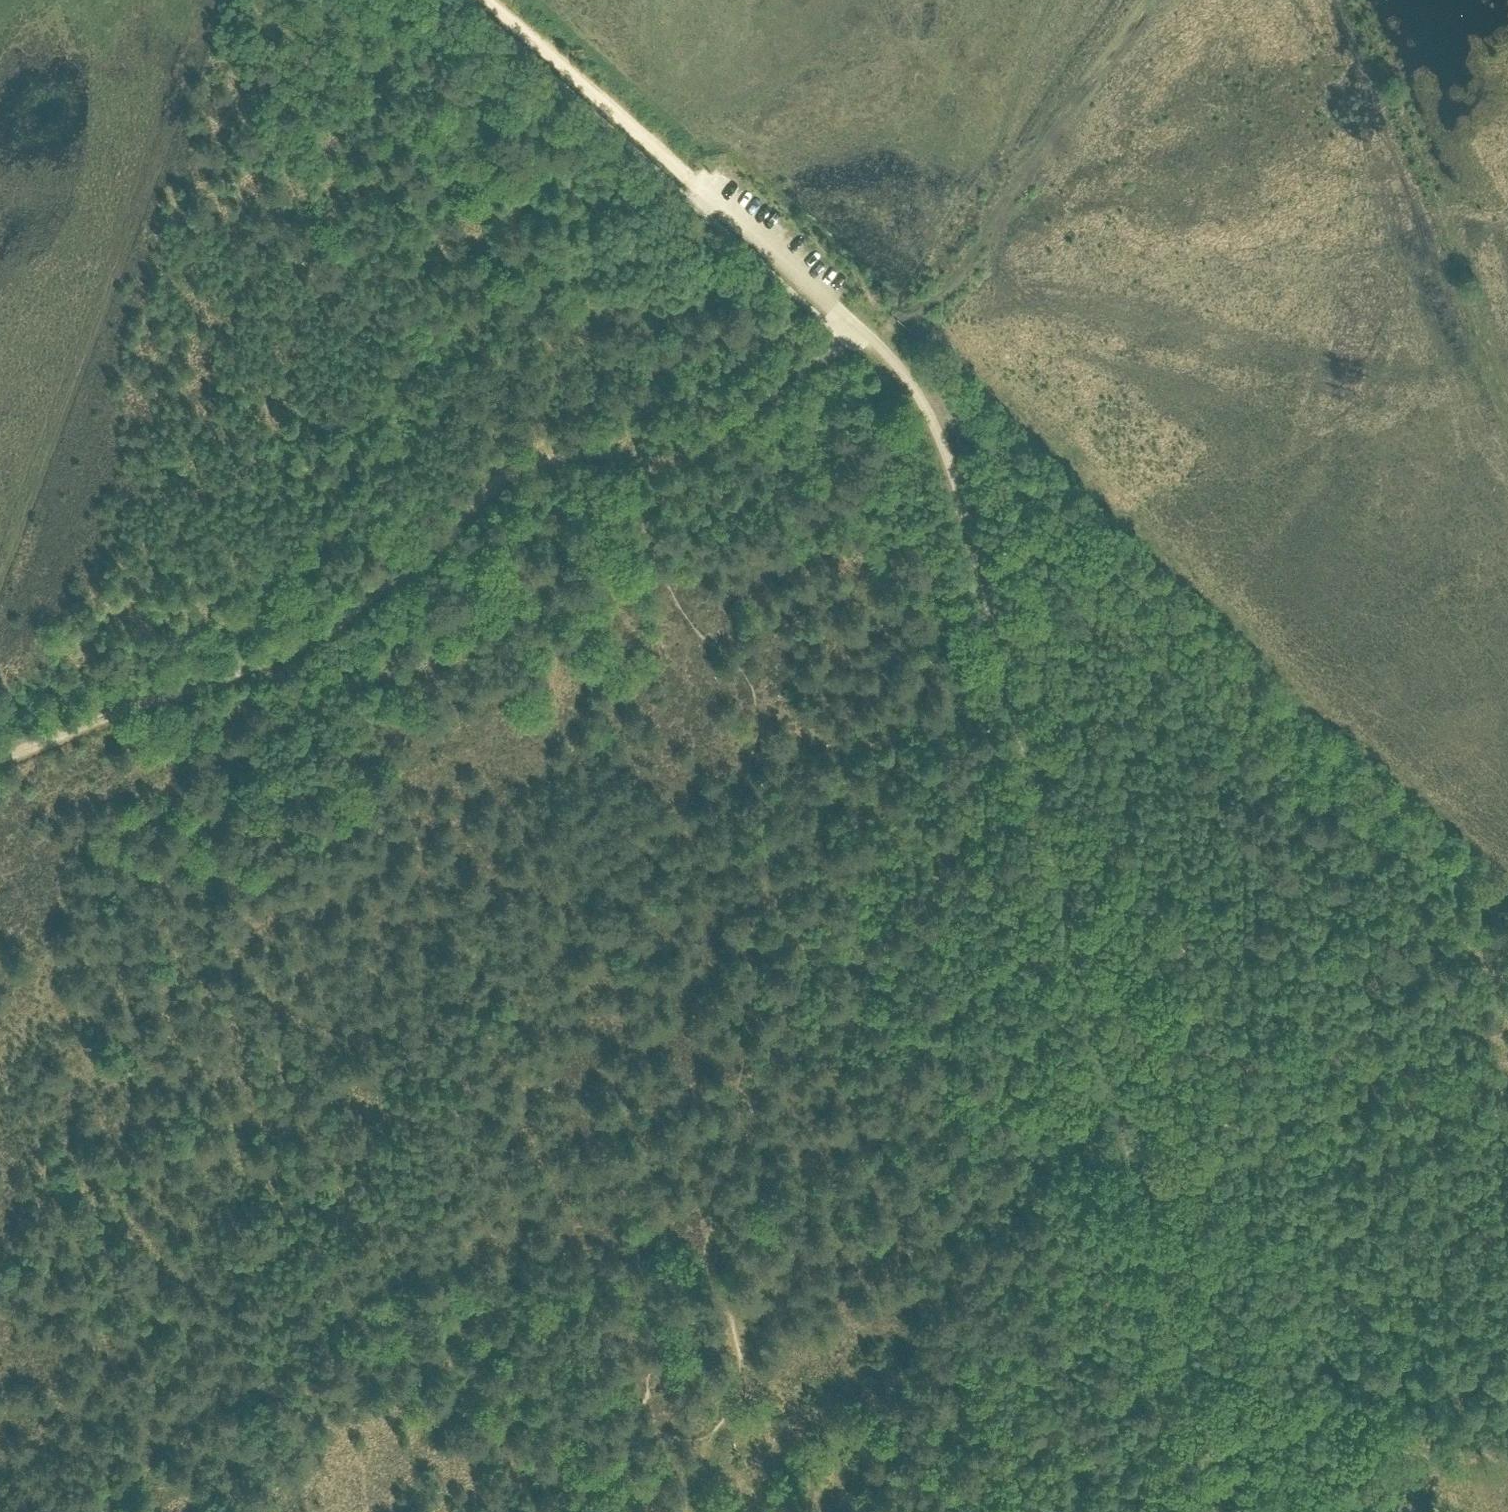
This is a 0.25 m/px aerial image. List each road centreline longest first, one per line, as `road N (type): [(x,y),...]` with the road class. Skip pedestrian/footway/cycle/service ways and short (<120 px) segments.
road 1 (unclassified): [(1234,1511),(951,464),(922,398),(834,305)]
road 2 (track): [(0,761),(314,641),(406,577),(528,466),(598,452),(674,454),(700,444),(858,326)]
road 3 (track): [(922,398),(1507,921)]
road 4 (track): [(691,177),(495,0)]

